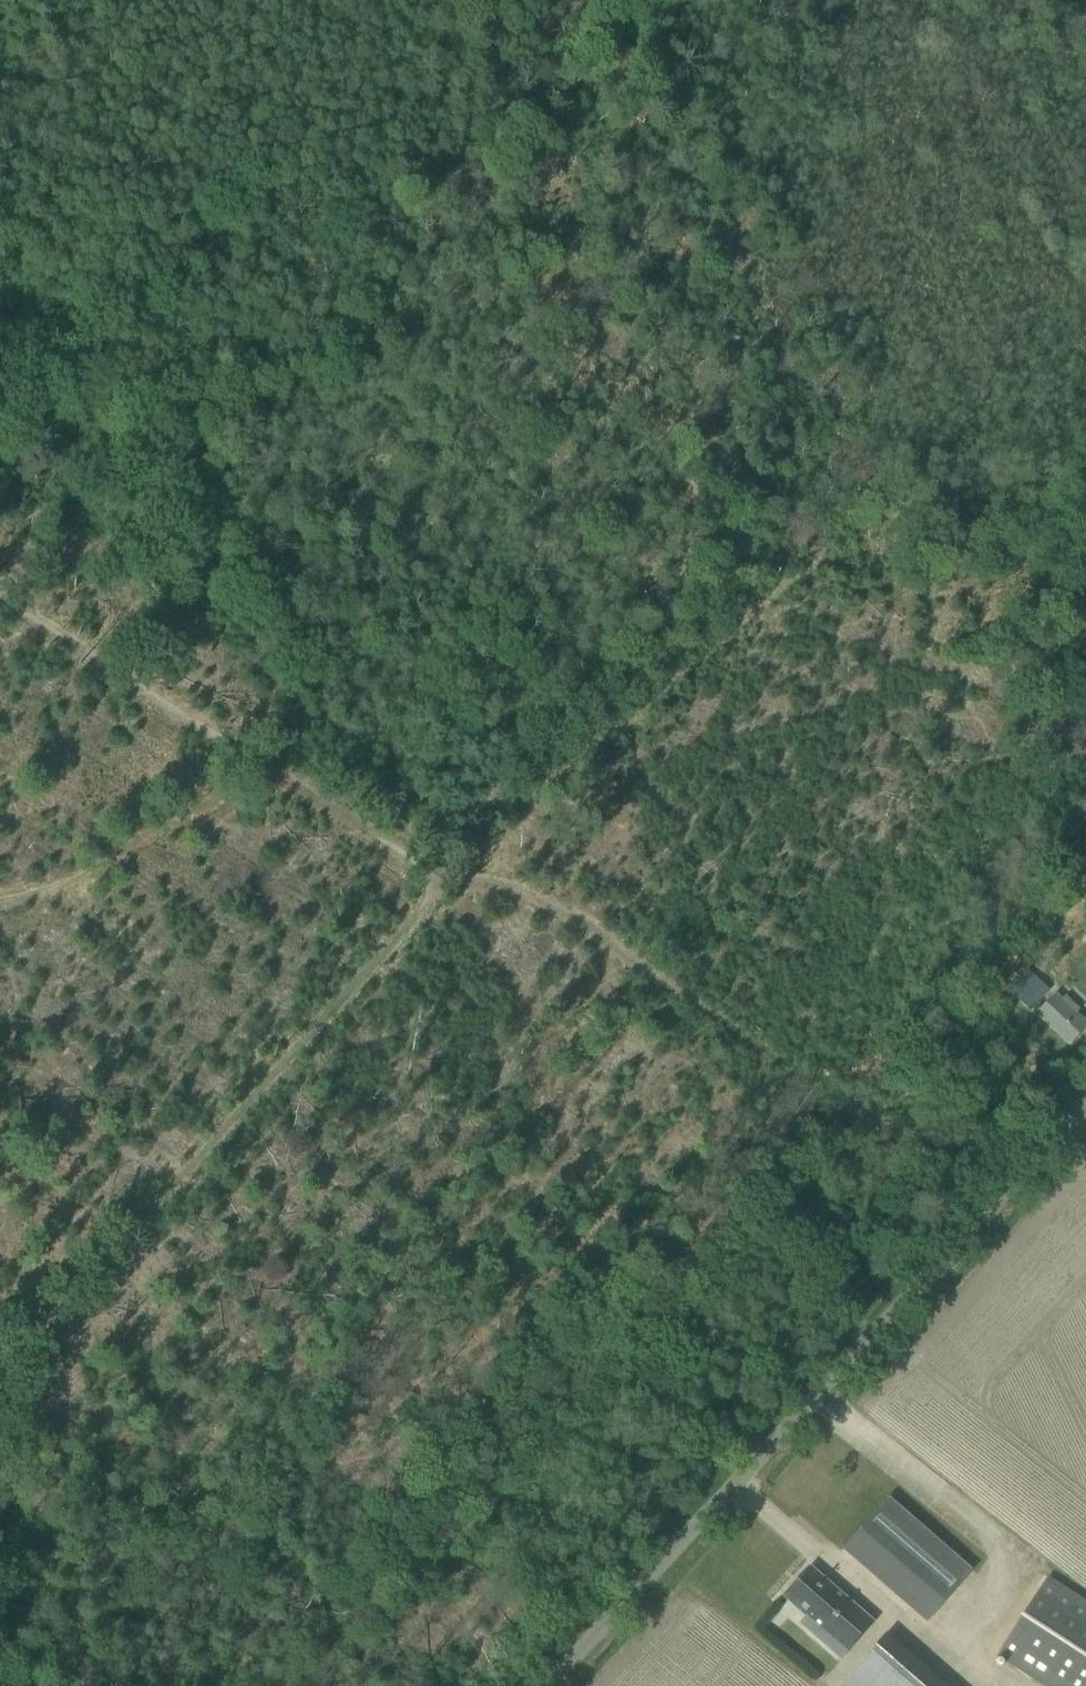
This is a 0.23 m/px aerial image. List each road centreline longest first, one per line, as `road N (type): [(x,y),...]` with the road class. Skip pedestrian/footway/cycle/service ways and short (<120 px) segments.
road 1 (unclassified): [(557,1685),(1085,1116)]

